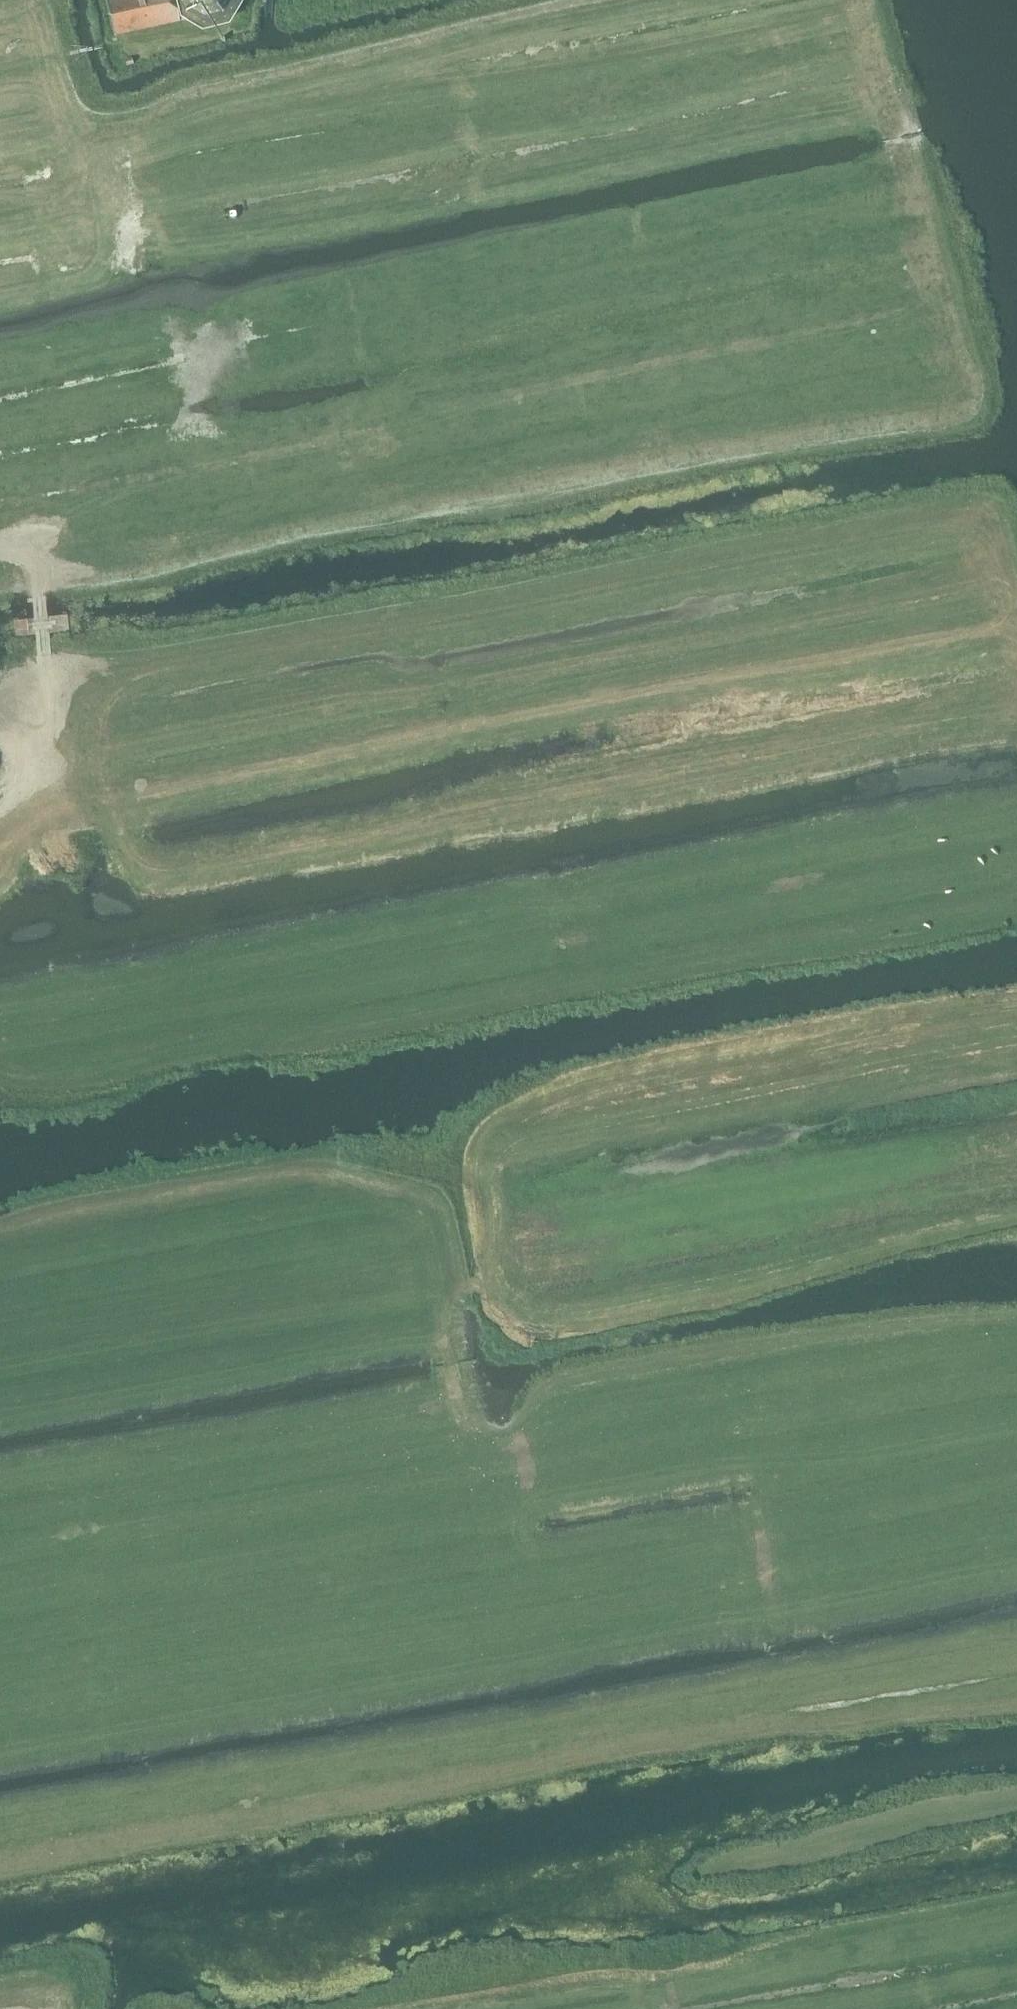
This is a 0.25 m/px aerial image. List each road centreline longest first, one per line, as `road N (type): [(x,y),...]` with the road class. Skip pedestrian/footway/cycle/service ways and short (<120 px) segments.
road 1 (track): [(45,647),(29,782),(0,810)]

